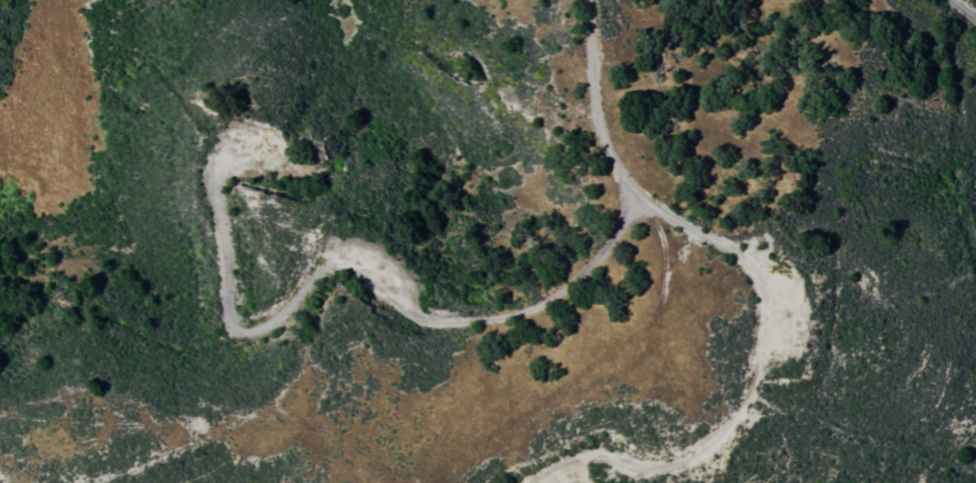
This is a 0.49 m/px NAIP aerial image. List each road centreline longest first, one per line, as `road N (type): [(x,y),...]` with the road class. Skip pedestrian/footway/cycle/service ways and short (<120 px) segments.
road 1 (residential): [(243,153),(226,163),(216,192),(228,255),(225,302),(240,323),(262,322),(307,279),(336,265),(404,313),(481,321),(514,313),(585,266),(623,213),(601,133),(587,0)]
road 2 (residential): [(597,466),(654,471),(723,436),(749,397),(762,320),(754,279),(735,253),(640,195),(611,157)]

